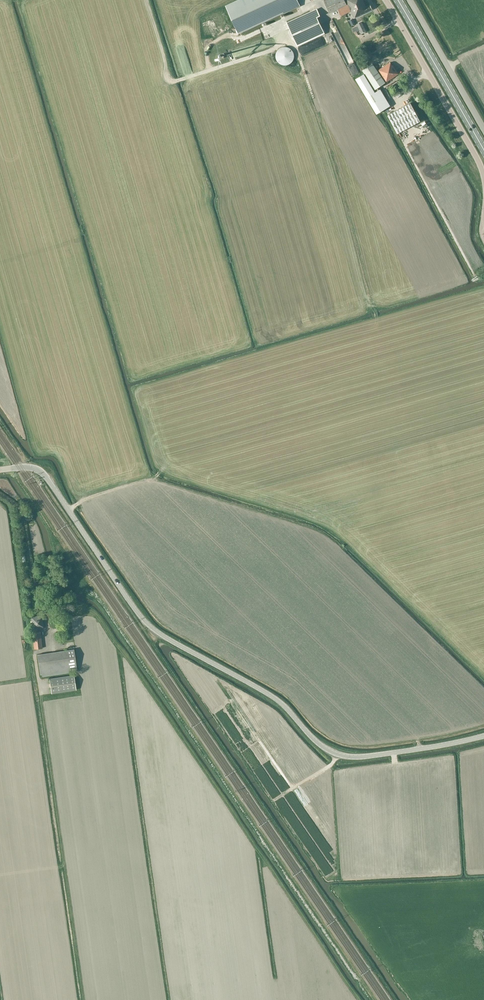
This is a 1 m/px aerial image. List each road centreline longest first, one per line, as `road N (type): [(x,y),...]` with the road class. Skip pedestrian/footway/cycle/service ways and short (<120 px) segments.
road 1 (tertiary): [(0,470),(43,473),(145,622),(272,697),(323,748),(362,758),(483,736)]
road 2 (unclassified): [(385,0),(483,177)]
road 3 (primary): [(483,150),(398,0)]
road 4 (unclassified): [(410,0),(483,130)]

